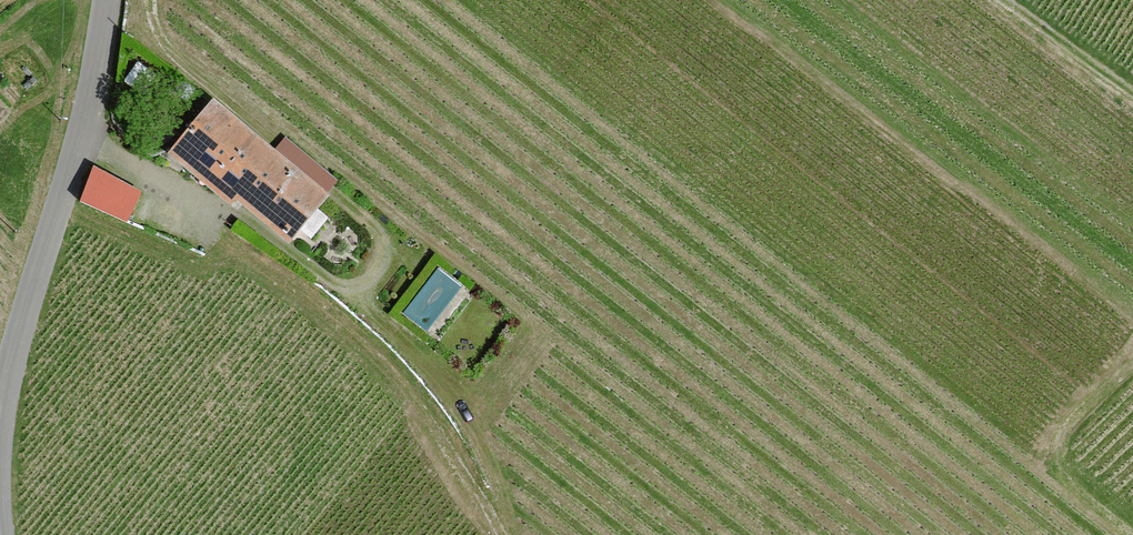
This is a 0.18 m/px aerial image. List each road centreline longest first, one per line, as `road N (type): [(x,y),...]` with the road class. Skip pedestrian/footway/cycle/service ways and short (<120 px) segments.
road 1 (track): [(501,534),(421,403),(338,318),(248,258),(203,266),(60,204)]
road 2 (tertiary): [(107,0),(93,91),(17,335),(0,424)]
road 3 (track): [(512,534),(463,415),(333,282)]
road 4 (track): [(1132,367),(1055,444),(1062,472),(1130,534)]
road 5 (track): [(1132,93),(1000,0)]

